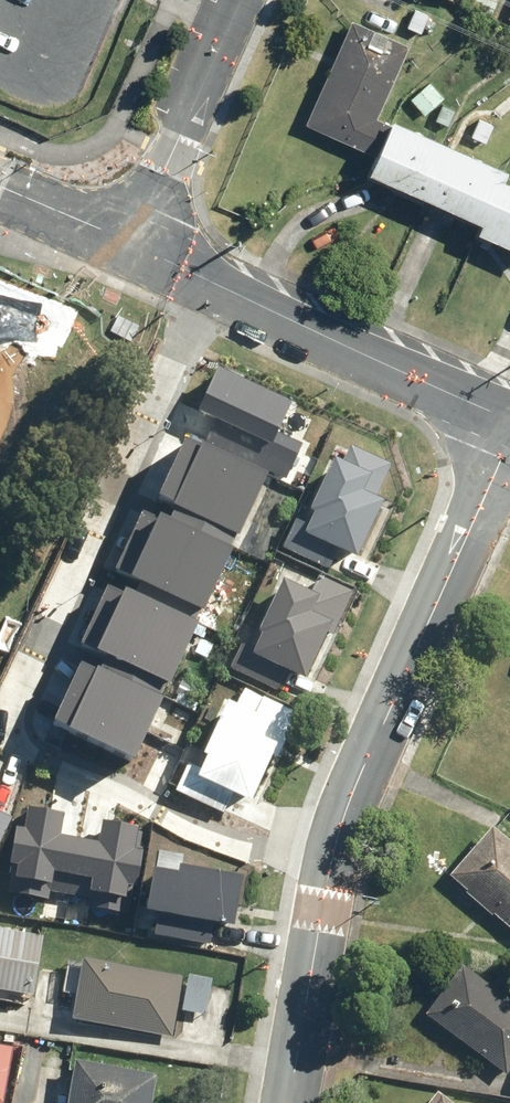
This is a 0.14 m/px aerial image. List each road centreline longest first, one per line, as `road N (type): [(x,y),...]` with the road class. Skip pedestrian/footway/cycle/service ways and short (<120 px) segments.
road 1 (residential): [(211,280),(18,690),(9,723),(29,753),(188,831),(250,852),(332,858)]
road 2 (residential): [(332,858),(509,432)]
road 3 (residential): [(509,415),(211,280)]
road 4 (residential): [(131,243),(237,0)]
road 5 (residential): [(290,1102),(332,858)]
road 6 (residential): [(131,243),(0,188)]

